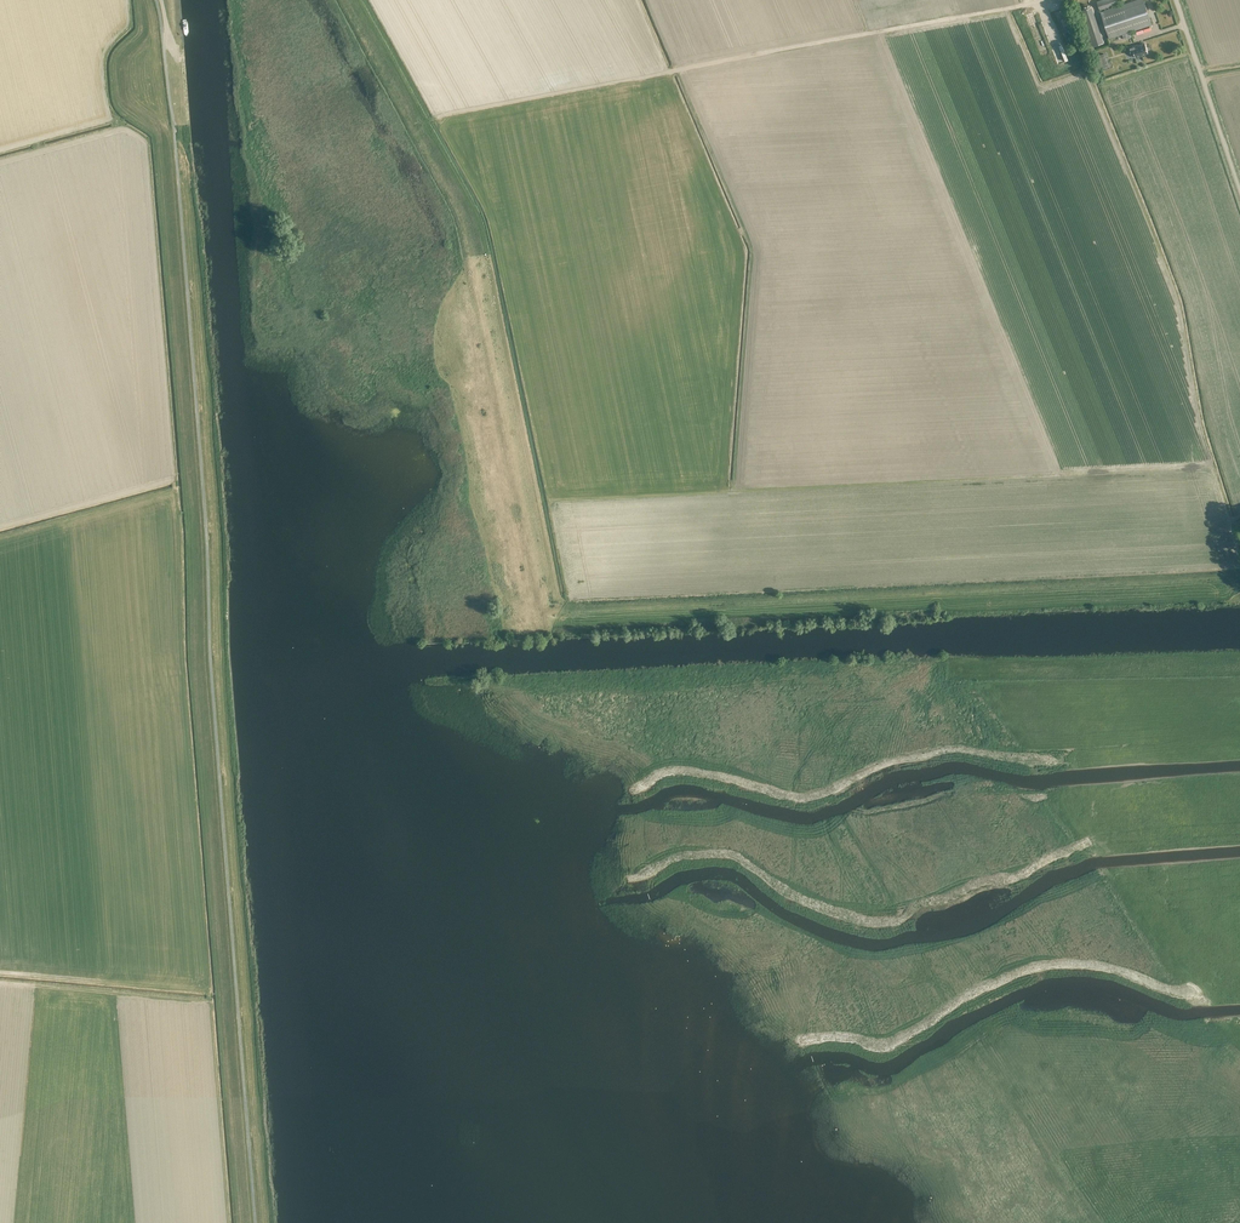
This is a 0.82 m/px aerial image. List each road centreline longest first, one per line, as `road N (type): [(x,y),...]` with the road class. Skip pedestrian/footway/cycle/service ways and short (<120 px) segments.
road 1 (unclassified): [(1239,194),(1175,0)]

